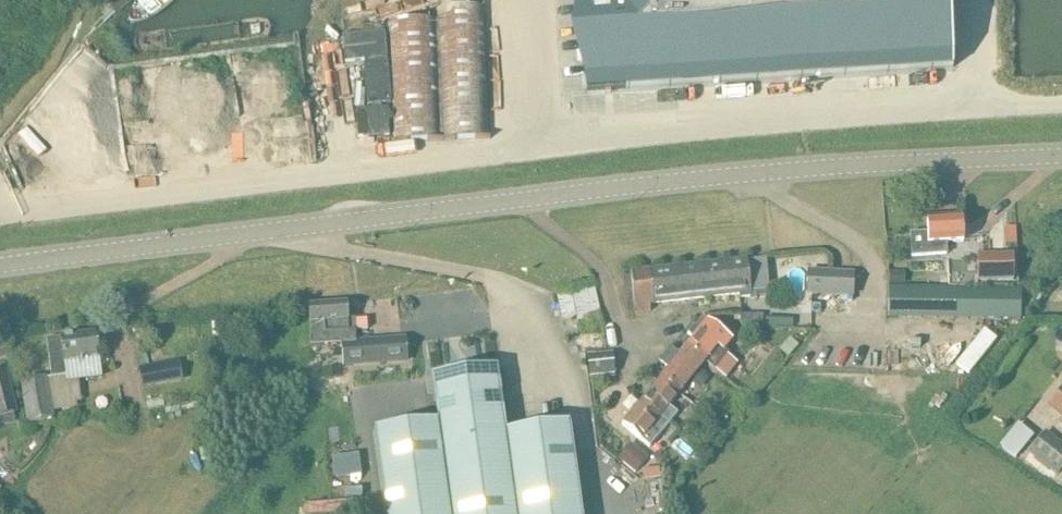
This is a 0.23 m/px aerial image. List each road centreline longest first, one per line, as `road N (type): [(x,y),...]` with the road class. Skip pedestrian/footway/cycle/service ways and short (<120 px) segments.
road 1 (tertiary): [(0,268),(770,176),(1061,159)]

